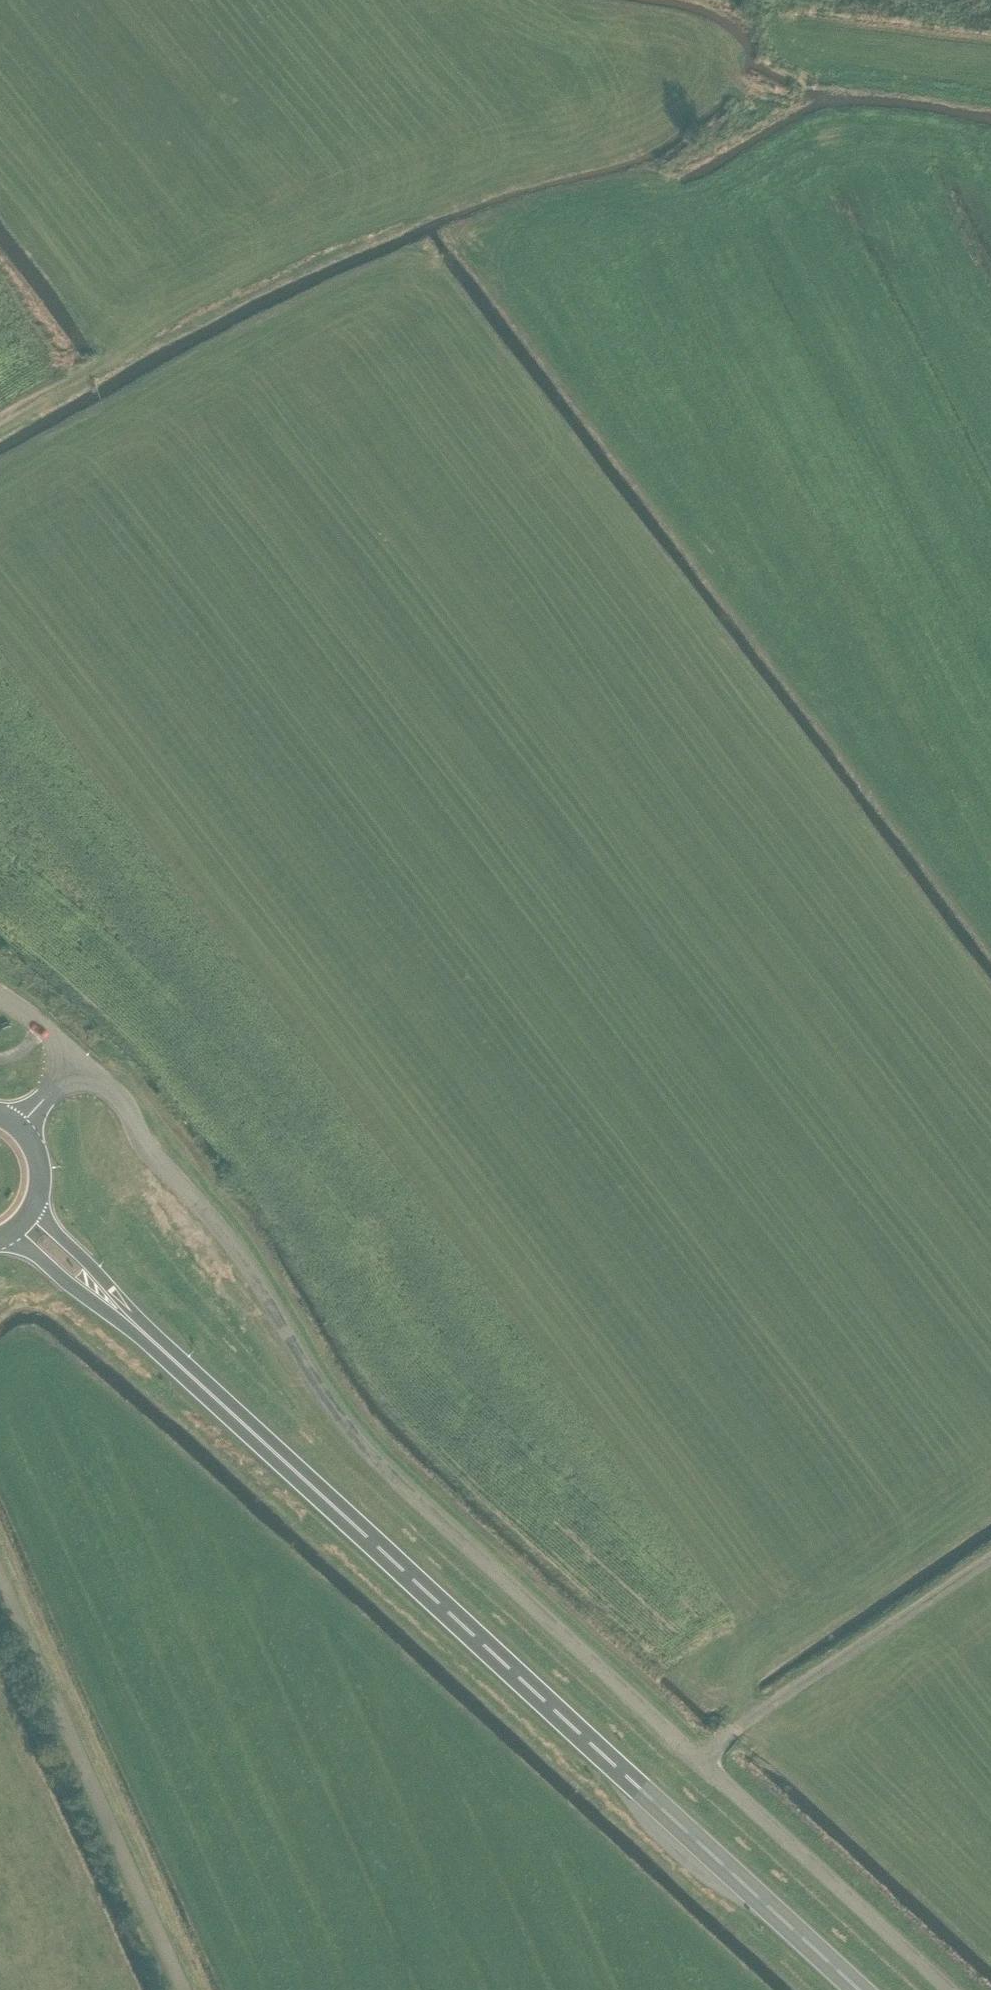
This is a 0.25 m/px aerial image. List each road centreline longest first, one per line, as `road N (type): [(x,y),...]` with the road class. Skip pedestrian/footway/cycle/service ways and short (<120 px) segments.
road 1 (unclassified): [(77,1062),(120,1098),(152,1156),(223,1232),(333,1409),(384,1470),(950,1989)]
road 2 (trunk): [(858,1989),(128,1320)]
road 3 (unclassified): [(184,1989),(0,1579)]
road 4 (trunk): [(128,1320),(124,1303),(36,1204)]
road 5 (trunk): [(5,1237),(111,1315),(128,1320)]

